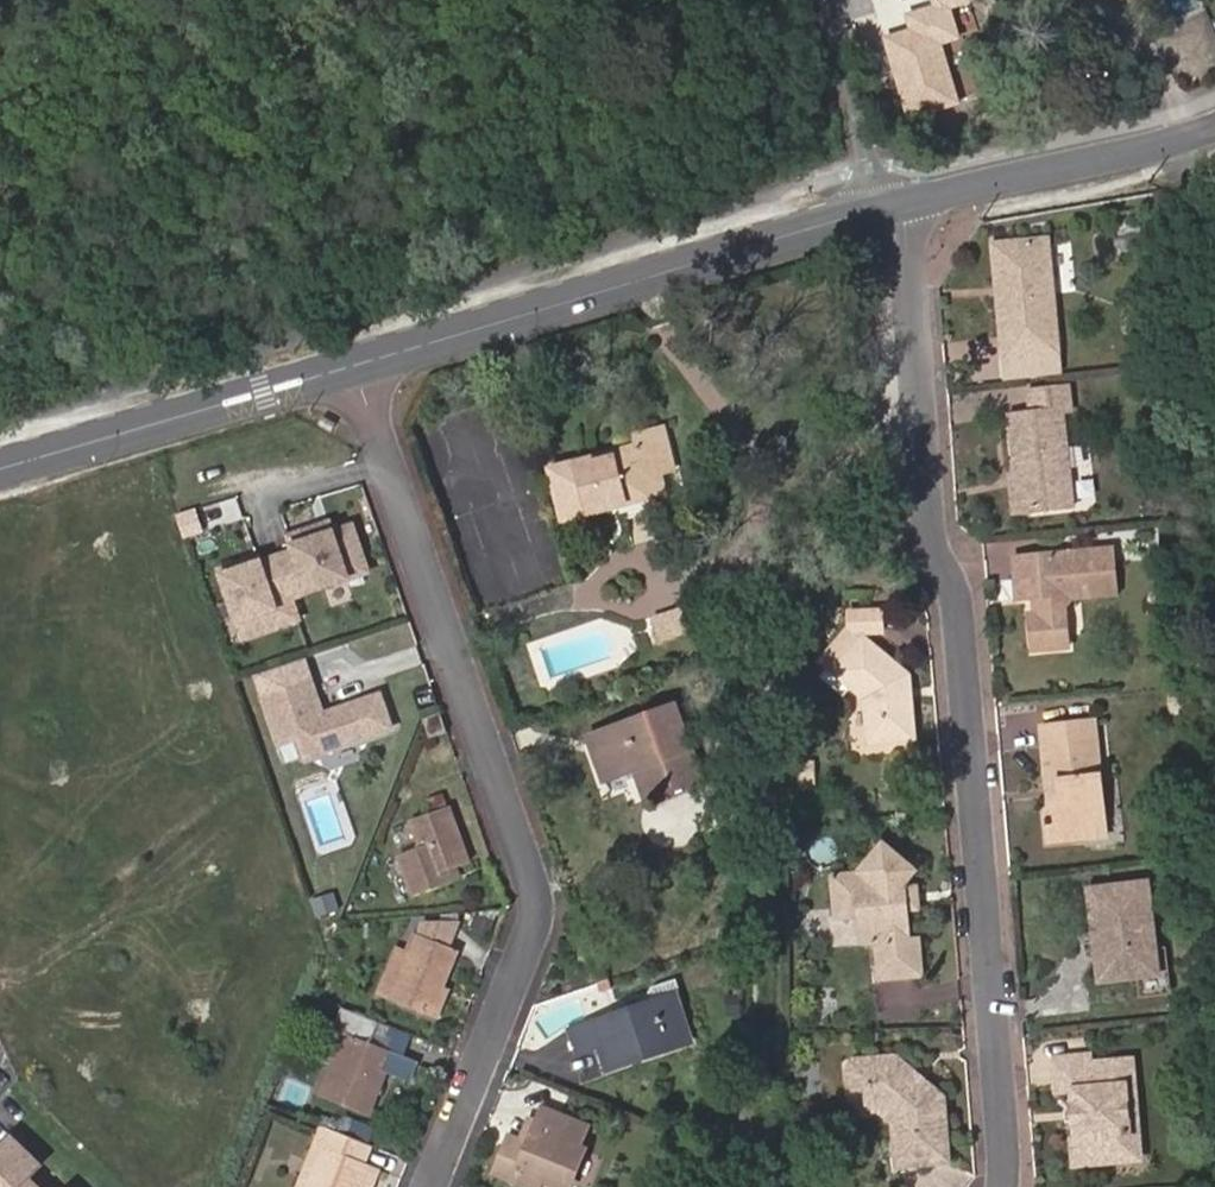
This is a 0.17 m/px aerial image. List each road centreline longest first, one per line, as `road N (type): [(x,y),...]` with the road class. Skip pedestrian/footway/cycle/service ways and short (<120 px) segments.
road 1 (residential): [(894,207),(904,225),(912,295),(929,531),(958,598),(1001,1186)]
road 2 (residential): [(354,366),(536,905),(536,925),(431,1186)]
road 3 (tertiary): [(894,207),(354,366)]
road 4 (tertiary): [(354,366),(0,468)]
road 5 (tertiary): [(1214,126),(894,207)]
road 6 (residential): [(825,0),(869,166),(894,207)]

